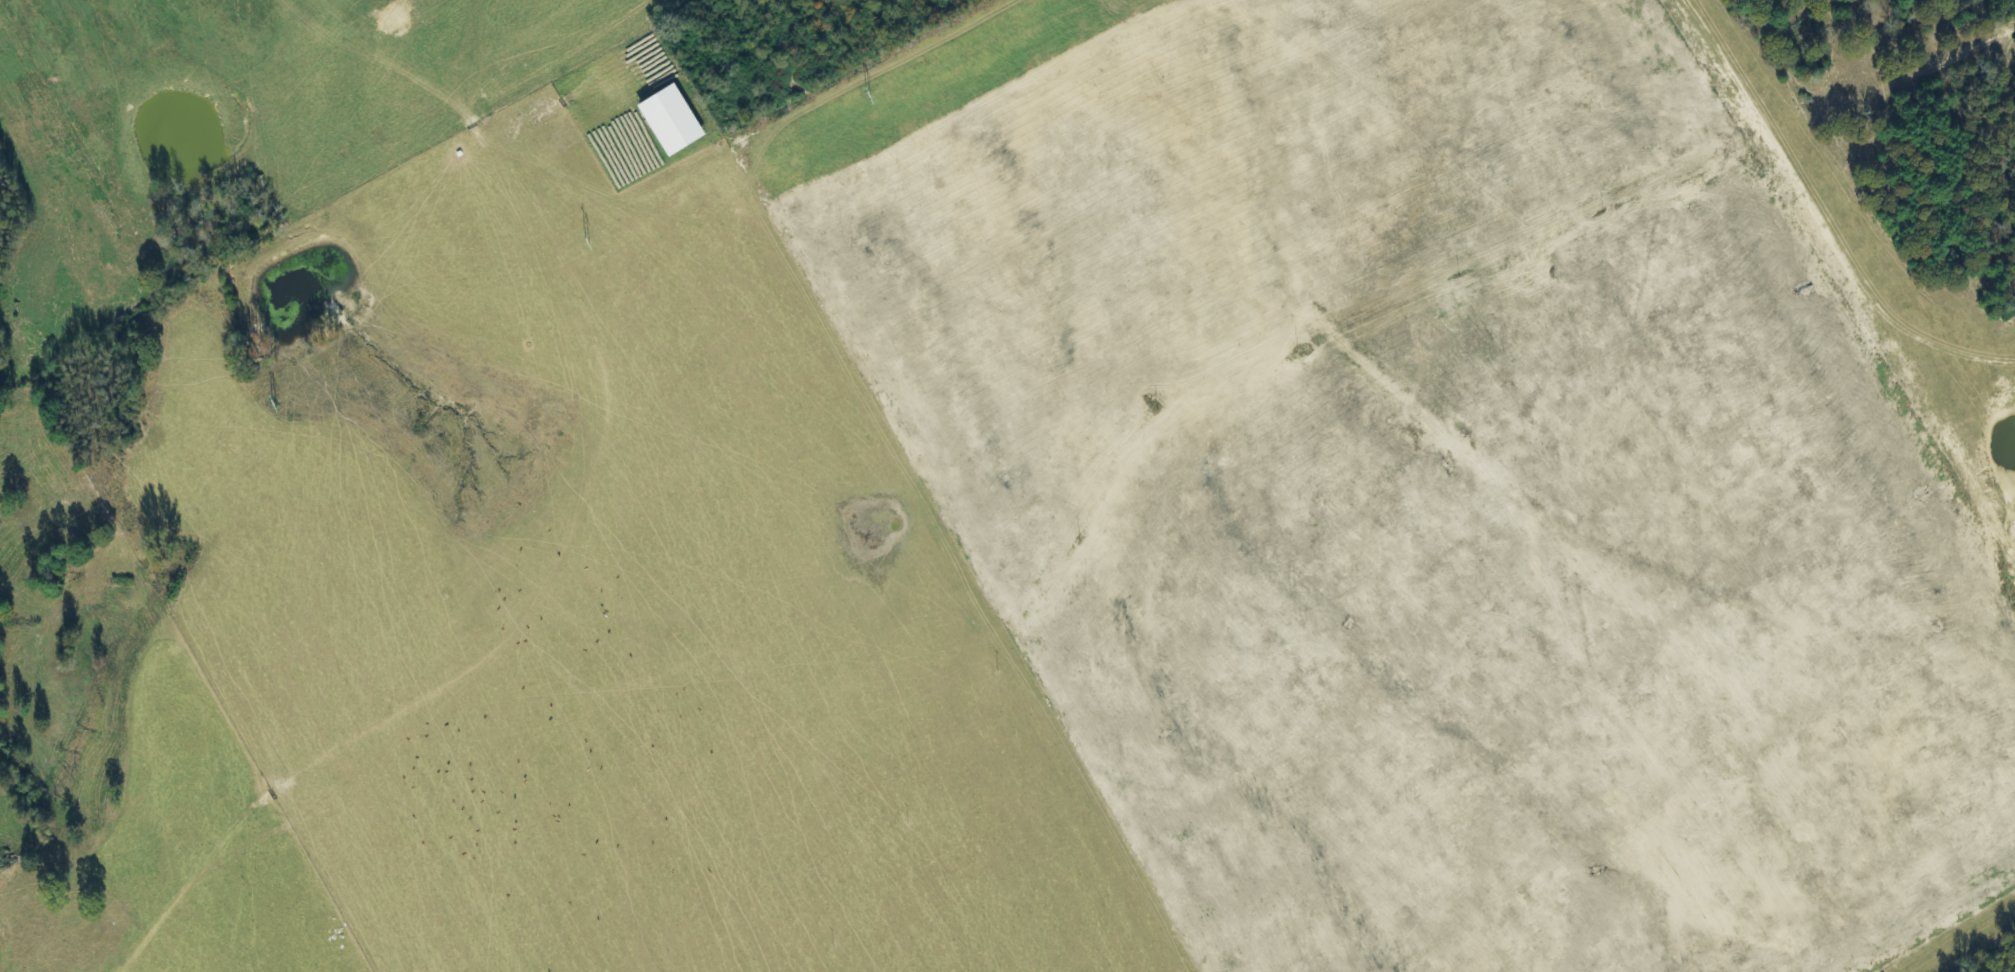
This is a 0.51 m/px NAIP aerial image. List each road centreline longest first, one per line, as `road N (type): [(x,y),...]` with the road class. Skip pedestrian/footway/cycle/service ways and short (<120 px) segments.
road 1 (residential): [(1879,971),(2014,896)]

